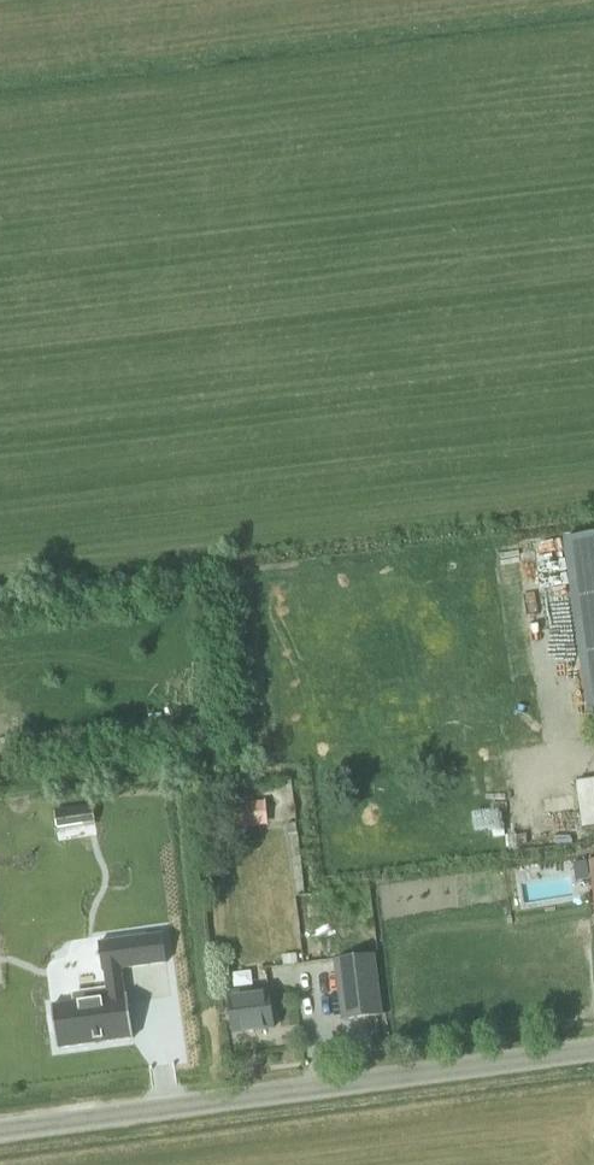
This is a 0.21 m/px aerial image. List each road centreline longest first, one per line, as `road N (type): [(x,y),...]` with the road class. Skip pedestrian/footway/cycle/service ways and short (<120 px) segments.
road 1 (unclassified): [(0,1132),(593,1049)]

